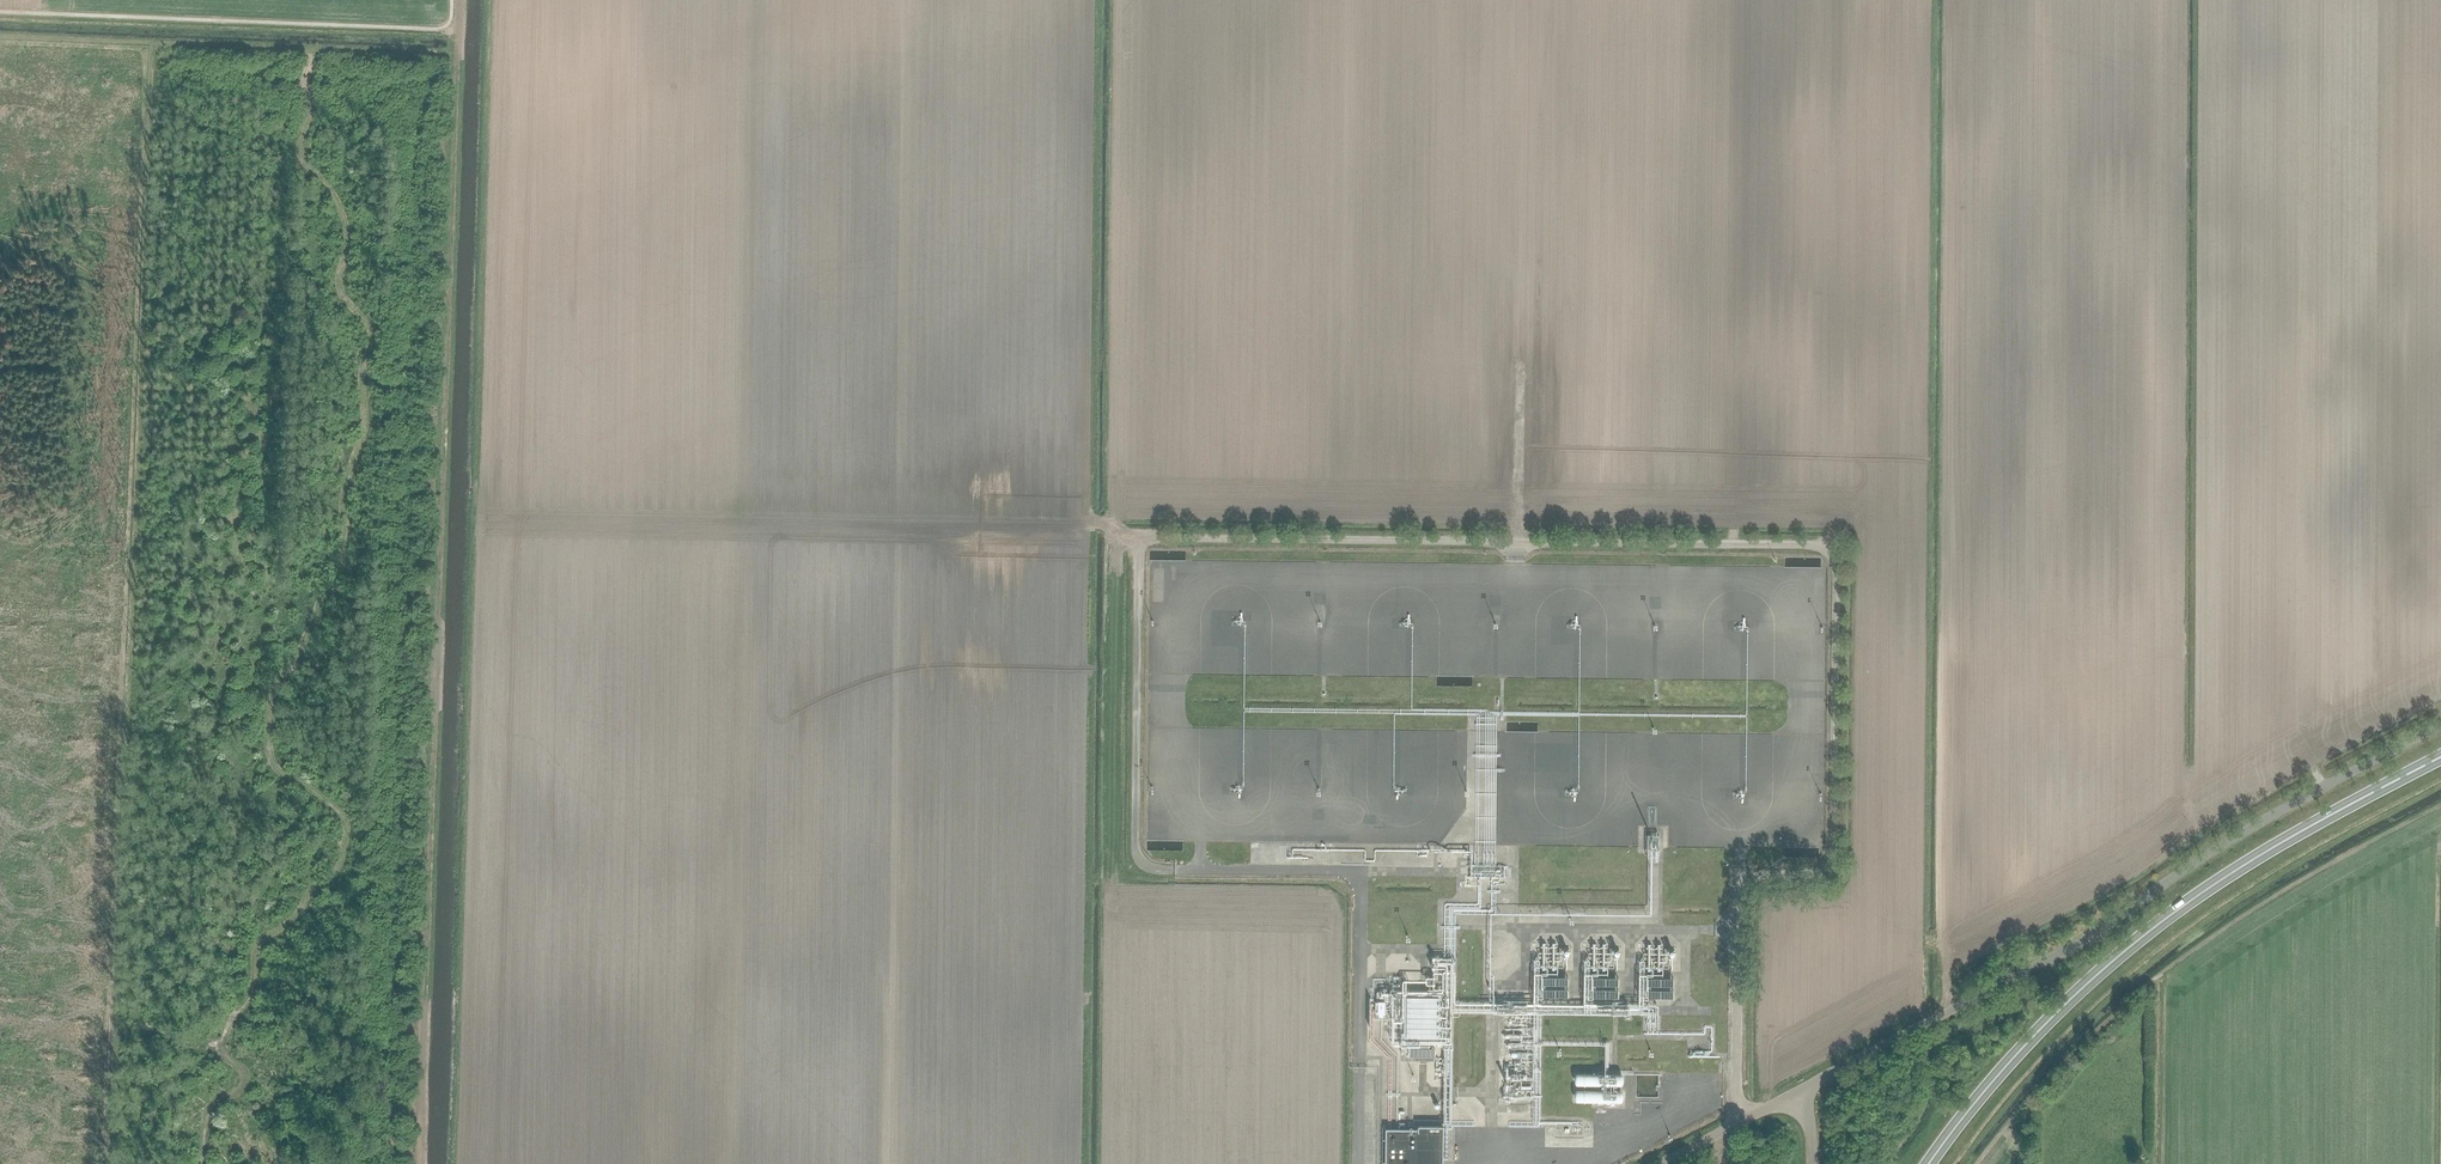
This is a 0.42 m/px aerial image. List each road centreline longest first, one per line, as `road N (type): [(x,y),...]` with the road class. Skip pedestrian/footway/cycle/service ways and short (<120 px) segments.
road 1 (unclassified): [(1798,1092),(2114,922),(2249,828),(2440,726)]
road 2 (trunk): [(1928,1163),(2053,1016),(2173,911),(2440,759)]
road 3 (unclassified): [(1655,1163),(1798,1092)]

